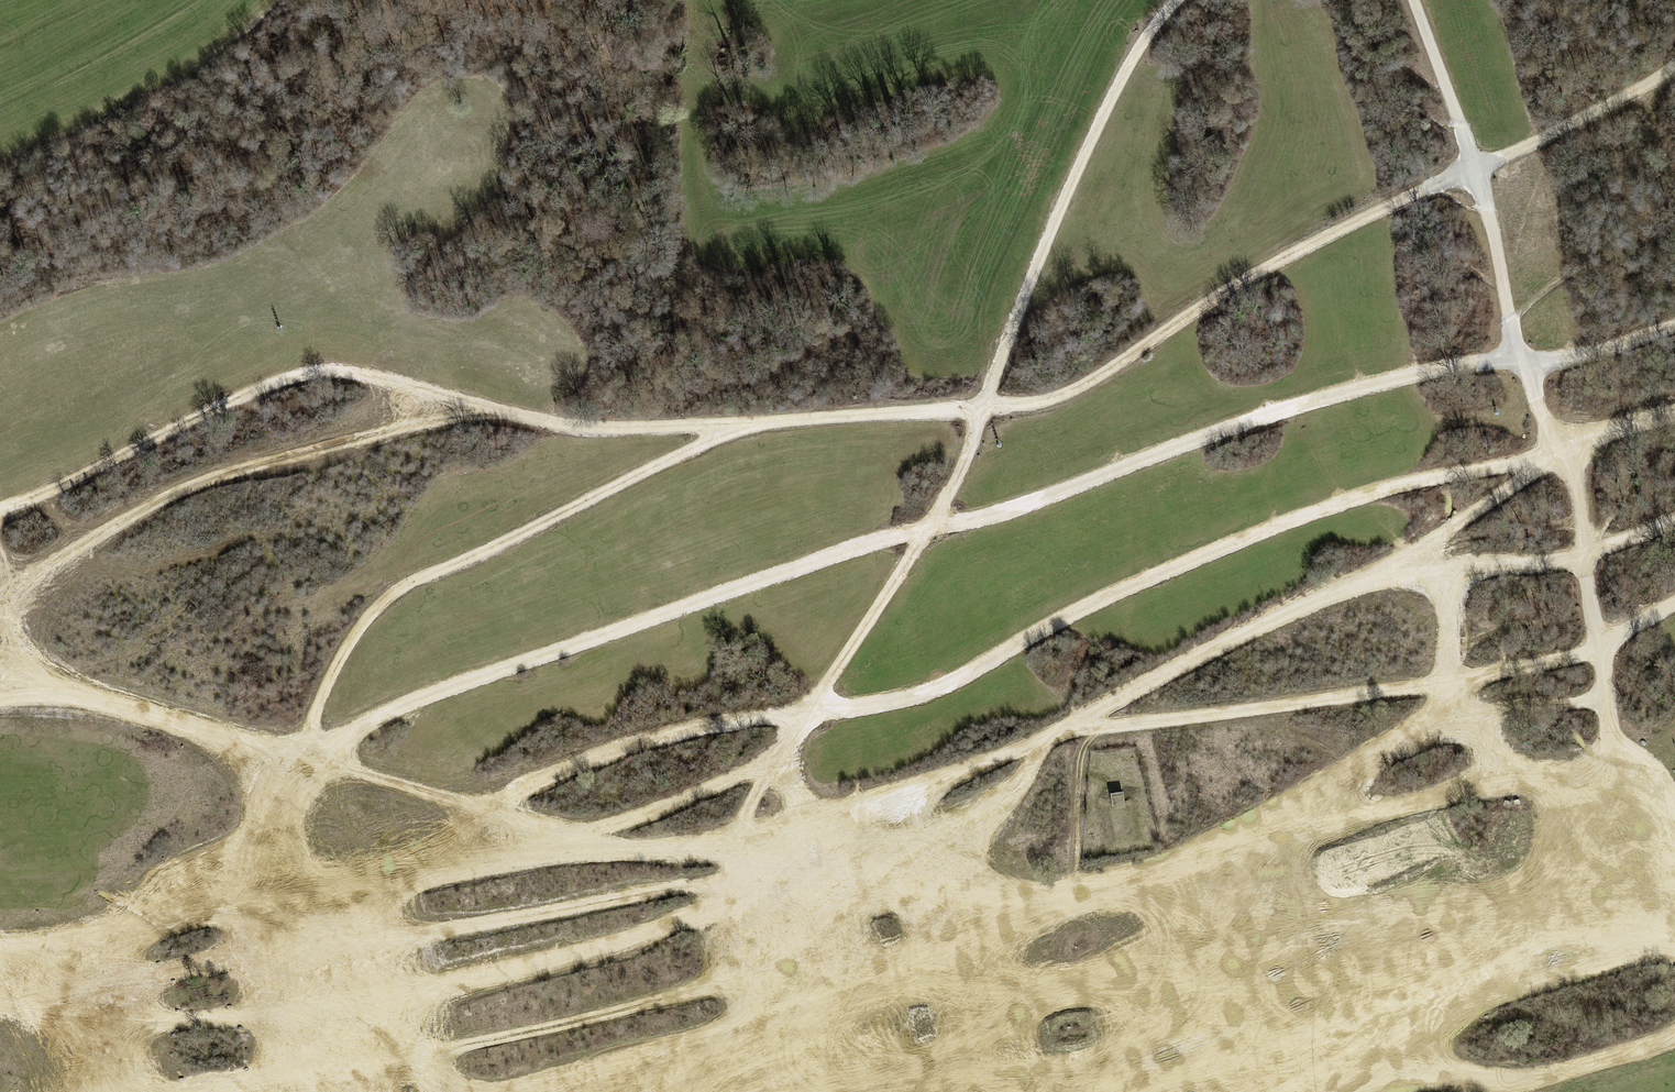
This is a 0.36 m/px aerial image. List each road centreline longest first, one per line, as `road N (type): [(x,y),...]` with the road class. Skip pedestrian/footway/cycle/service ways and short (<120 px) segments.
road 1 (track): [(854,809),(726,876),(189,966),(102,997),(129,937),(271,824),(257,755),(342,743),(390,712),(929,528),(999,514),(1276,413),(1486,362),(1566,358),(1674,326)]
road 2 (track): [(0,600),(103,533),(211,478),(410,424),(453,400),(560,428),(726,429),(1039,402),(1074,390),(1290,255),(1545,137),(1674,64)]
road 3 (track): [(1674,415),(1541,462),(1417,482),(1285,522),(1073,613),(961,680),(884,704),(807,711),(944,503),(1106,109),(1178,0)]
road 4 (track): [(1541,462),(1418,549),(1073,725),(854,809),(707,846),(514,857),(150,920)]
road 5 (track): [(214,1091),(418,1056),(719,987),(877,967),(1466,785),(1624,772)]
road 6 (track): [(1043,738),(1021,784),(915,856),(440,987),(108,1037)]
road 7 (track): [(1651,839),(1370,930),(1066,994),(964,1040),(746,1091)]
road 8 (track): [(1414,0),(1487,207),(1511,329),(1583,513),(1614,749),(1674,898)]
road 9 (track): [(726,429),(400,590),(346,647),(304,751)]
road 10 (track): [(1230,1061),(1024,1081),(790,1076),(702,1091)]
road 11 (track): [(0,510),(293,377),(360,375),(453,400)]
road 12 (track): [(807,711),(657,737),(593,757),(487,805),(389,878)]
road 13 (track): [(1674,942),(1473,985),(1282,1091)]
road 14 (track): [(1473,985),(1135,1091)]
road 15 (track): [(1674,1033),(1504,1086),(1336,1062)]
road 16 (track): [(1121,894),(780,897)]
road 17 (track): [(617,851),(304,751)]
road 18 (track): [(1294,841),(1220,920),(1066,994)]
road 19 (track): [(257,755),(82,696),(0,702)]
road 20 (track): [(778,760),(575,838)]
road 21 (track): [(0,1007),(102,997),(117,1091)]
road 22 (track): [(877,967),(1066,994)]
road 23 (track): [(807,711),(737,838)]
road 24 (track): [(129,937),(0,944)]

